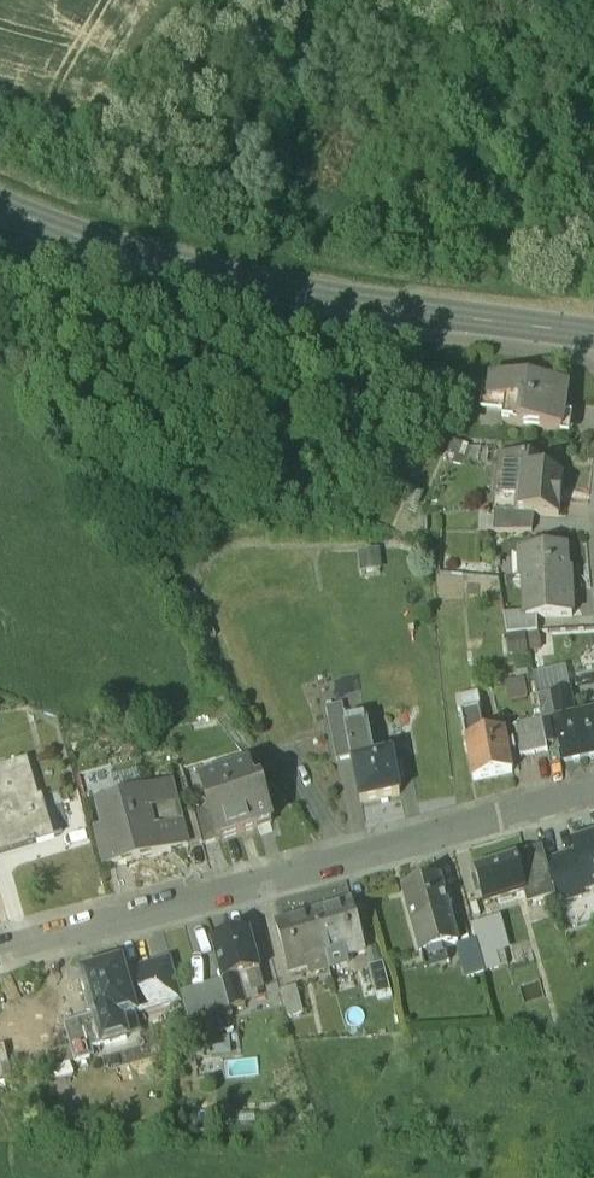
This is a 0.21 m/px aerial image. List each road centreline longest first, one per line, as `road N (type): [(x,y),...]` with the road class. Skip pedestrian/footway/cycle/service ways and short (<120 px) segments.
road 1 (residential): [(593,781),(0,943)]
road 2 (tertiary): [(0,196),(153,252),(301,285),(593,329)]

